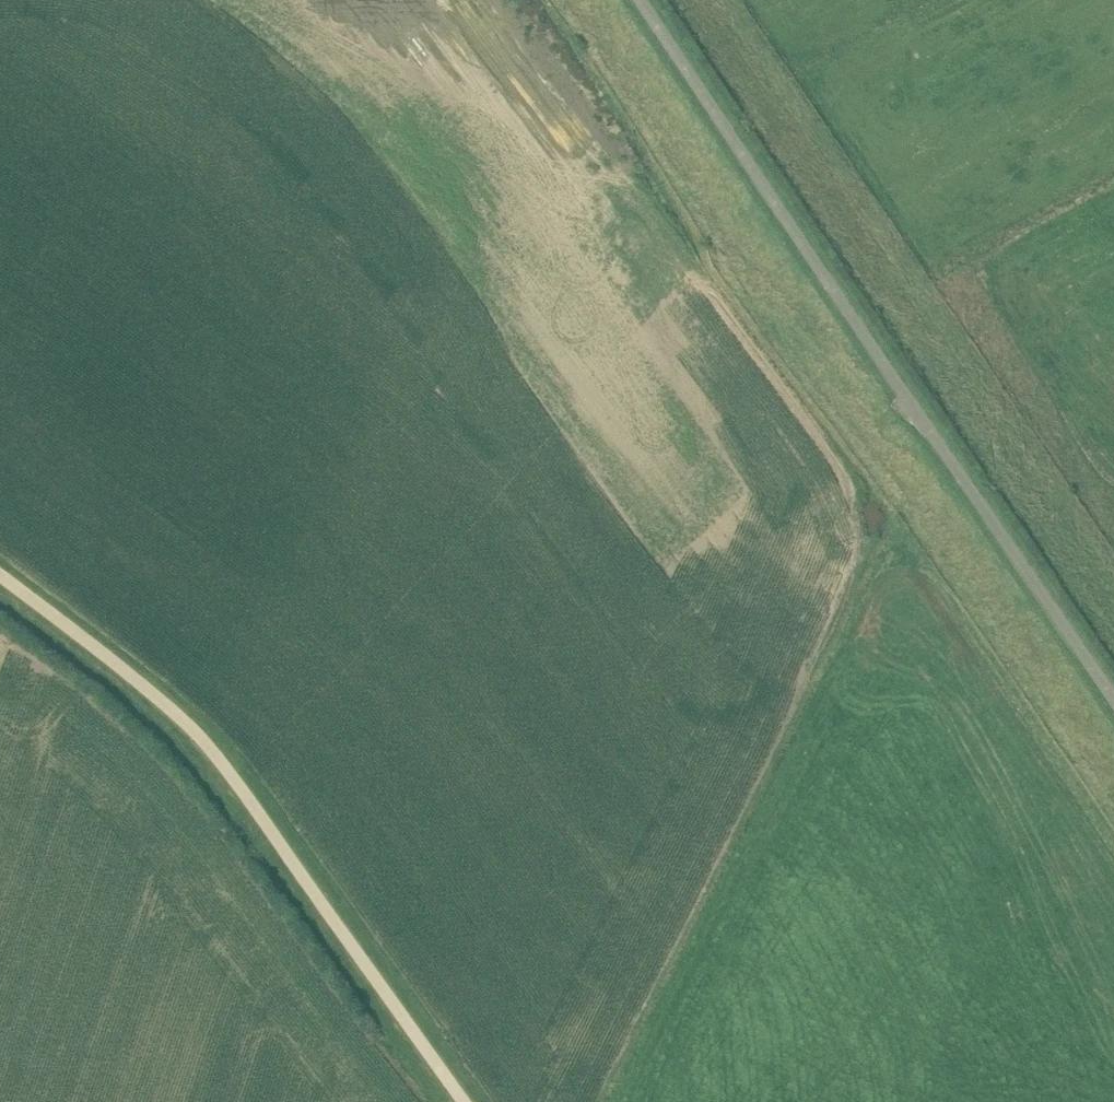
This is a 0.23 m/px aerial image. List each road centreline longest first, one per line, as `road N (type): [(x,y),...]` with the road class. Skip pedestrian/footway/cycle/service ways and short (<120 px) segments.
road 1 (unclassified): [(1113,699),(640,0)]
road 2 (unclassified): [(463,1101),(212,753),(139,680),(0,577)]

